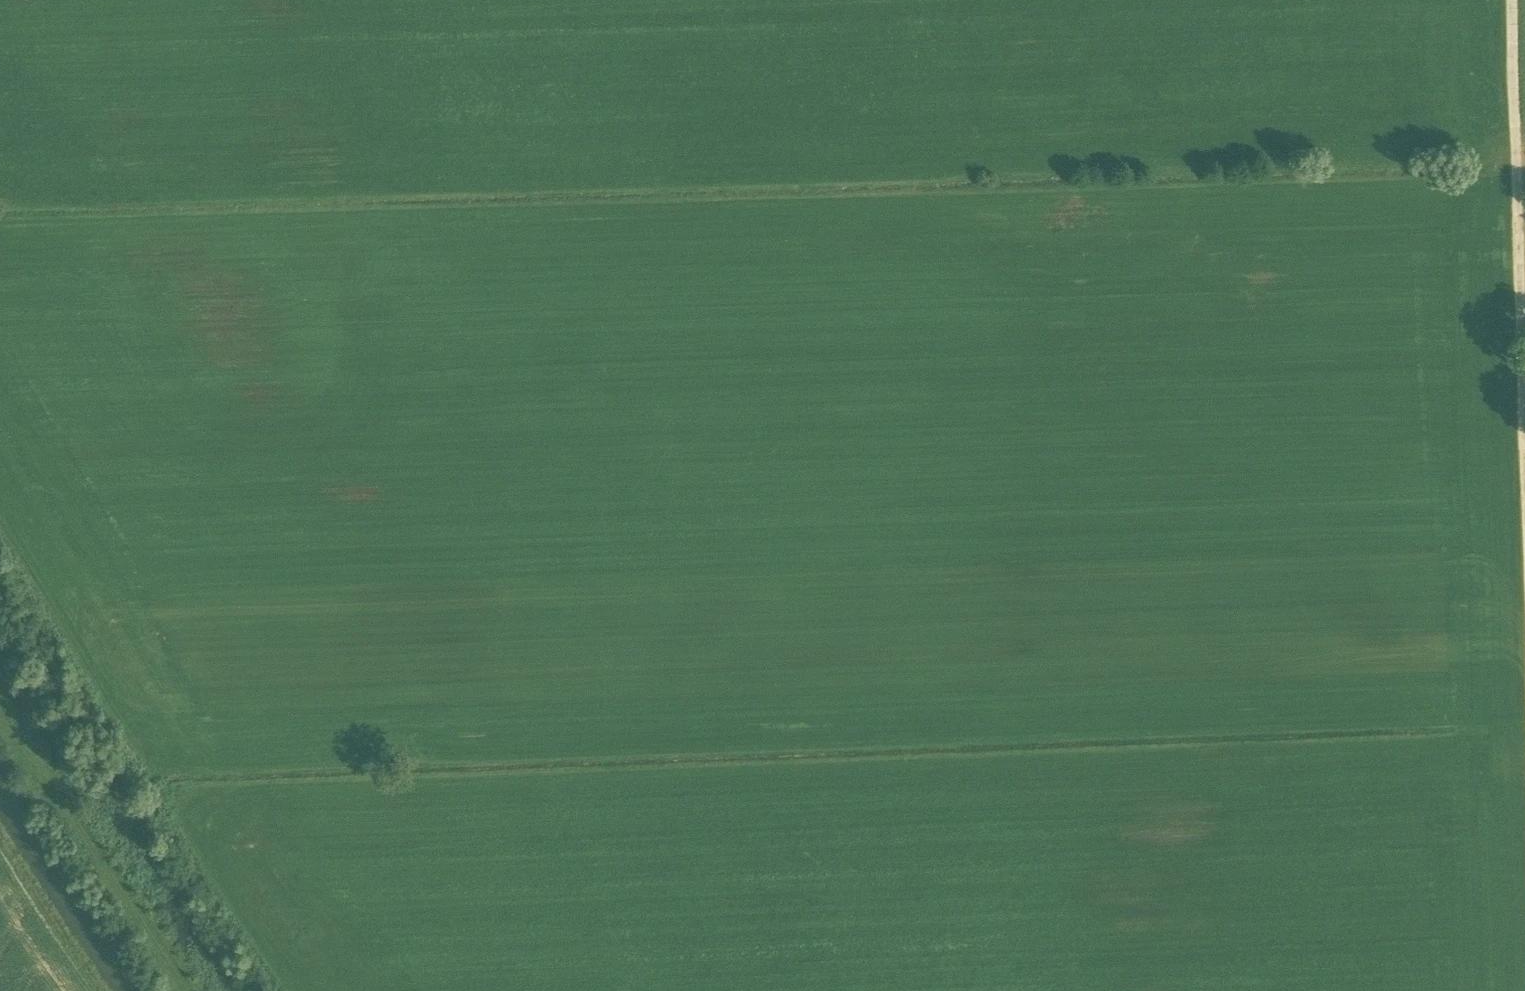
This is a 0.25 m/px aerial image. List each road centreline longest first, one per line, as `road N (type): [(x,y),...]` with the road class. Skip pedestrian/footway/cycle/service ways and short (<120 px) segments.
road 1 (track): [(1513,0),(1524,386)]
road 2 (track): [(0,710),(188,990)]

